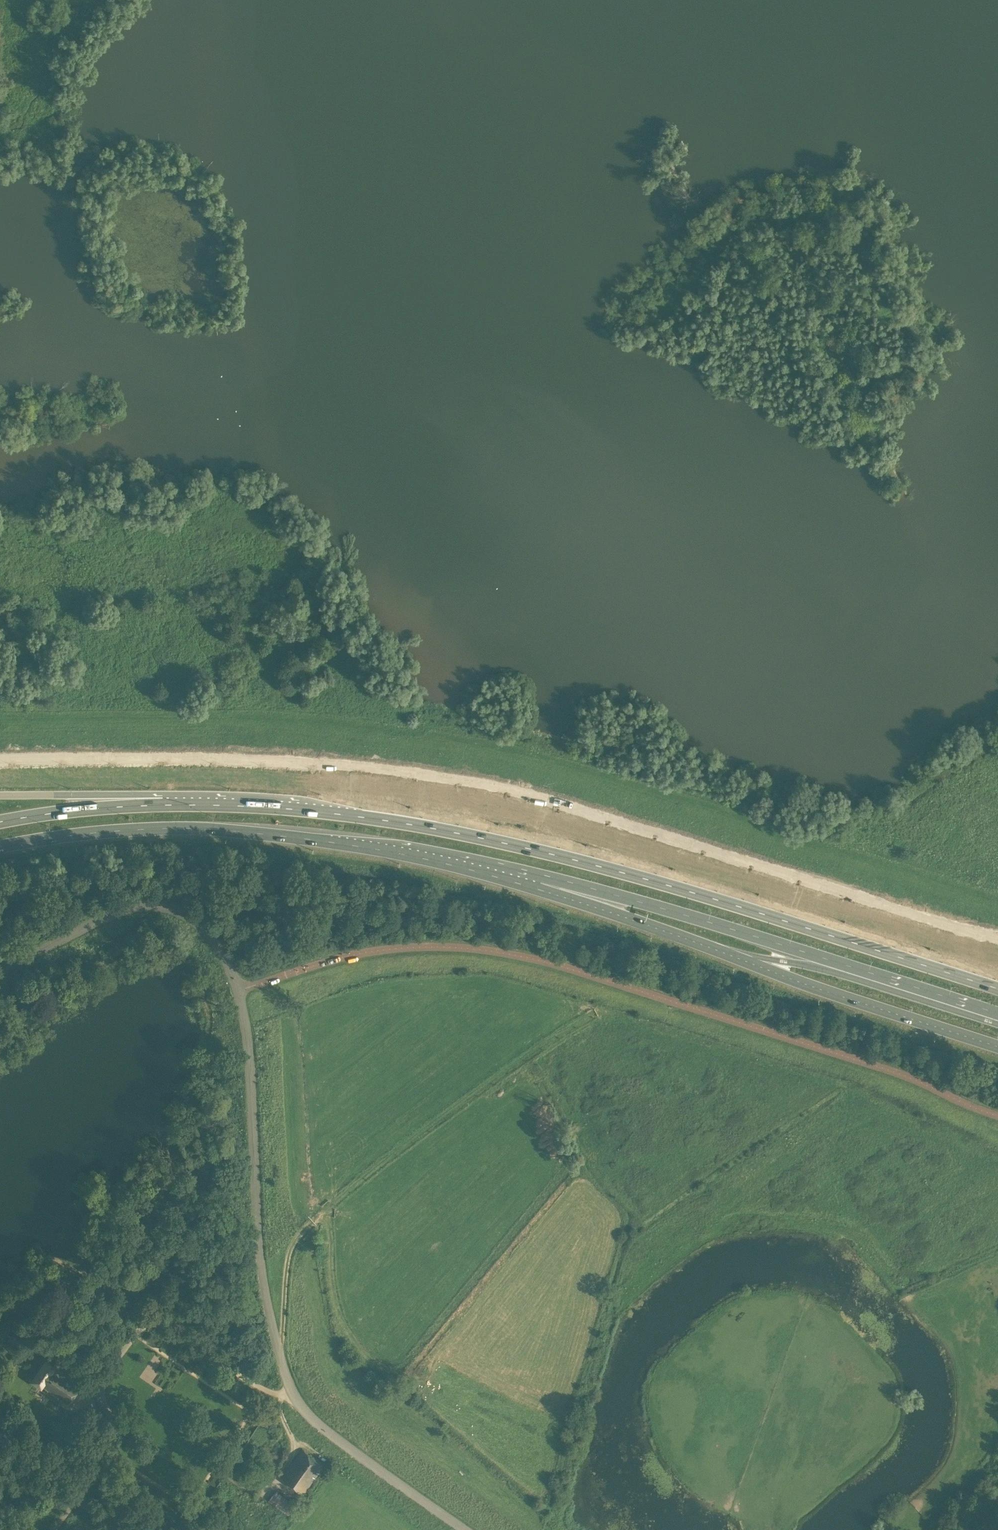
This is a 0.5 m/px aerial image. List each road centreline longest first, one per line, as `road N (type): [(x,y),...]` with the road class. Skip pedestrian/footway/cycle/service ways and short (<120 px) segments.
road 1 (secondary): [(997,988),(526,848),(356,815),(190,804)]
road 2 (unclassified): [(293,1396),(264,1285),(243,1010),(214,940),(179,912),(142,907),(0,973)]
road 3 (secondary): [(0,846),(129,829),(221,830),(402,852),(544,883)]
road 4 (secondary): [(544,883),(997,1046)]
road 5 (secondary): [(544,883),(637,901),(997,1018)]
road 6 (unclassified): [(102,1399),(104,1375),(149,1319),(256,1385),(293,1396)]
road 7 (unclassified): [(468,1529),(334,1436),(293,1396)]
road 8 (secondary): [(190,804),(135,794),(0,794)]
road 9 (secondary): [(190,804),(0,820)]

